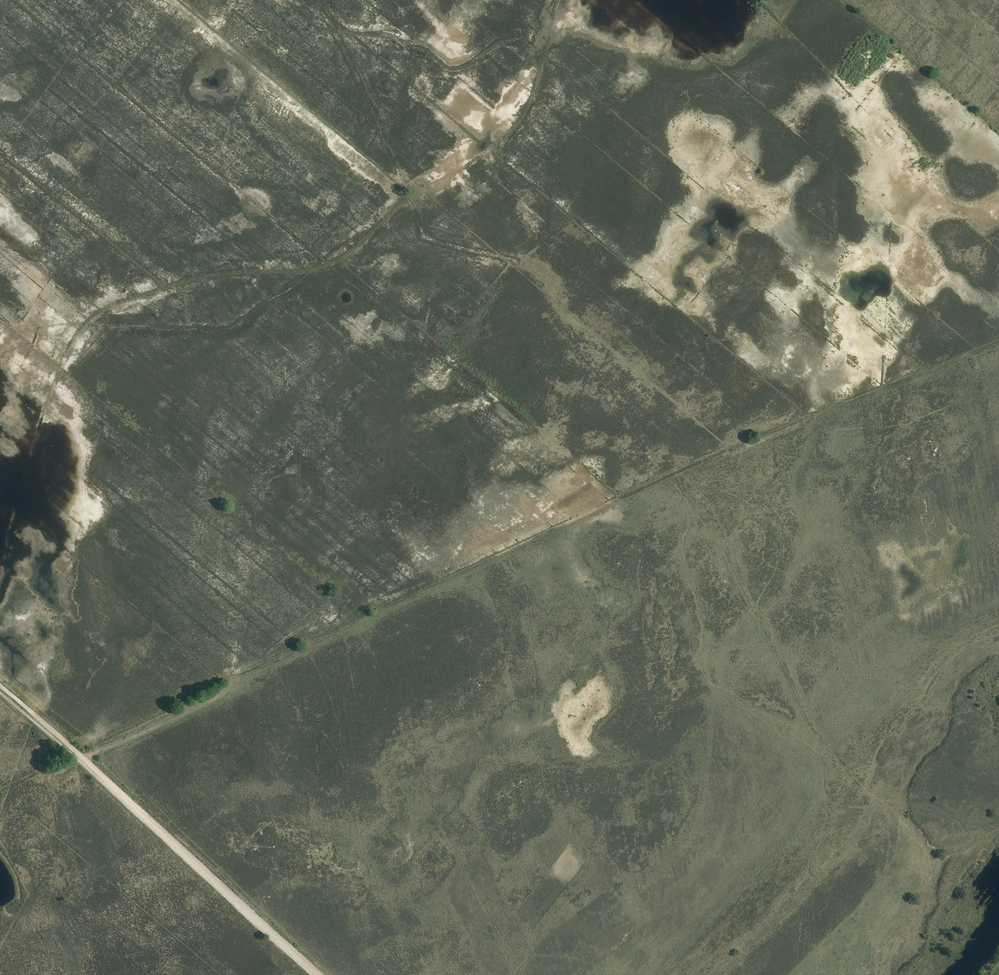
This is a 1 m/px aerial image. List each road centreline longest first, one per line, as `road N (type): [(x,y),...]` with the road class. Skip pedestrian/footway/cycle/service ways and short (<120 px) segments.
road 1 (track): [(323,974),(0,686)]
road 2 (track): [(79,761),(232,690)]

